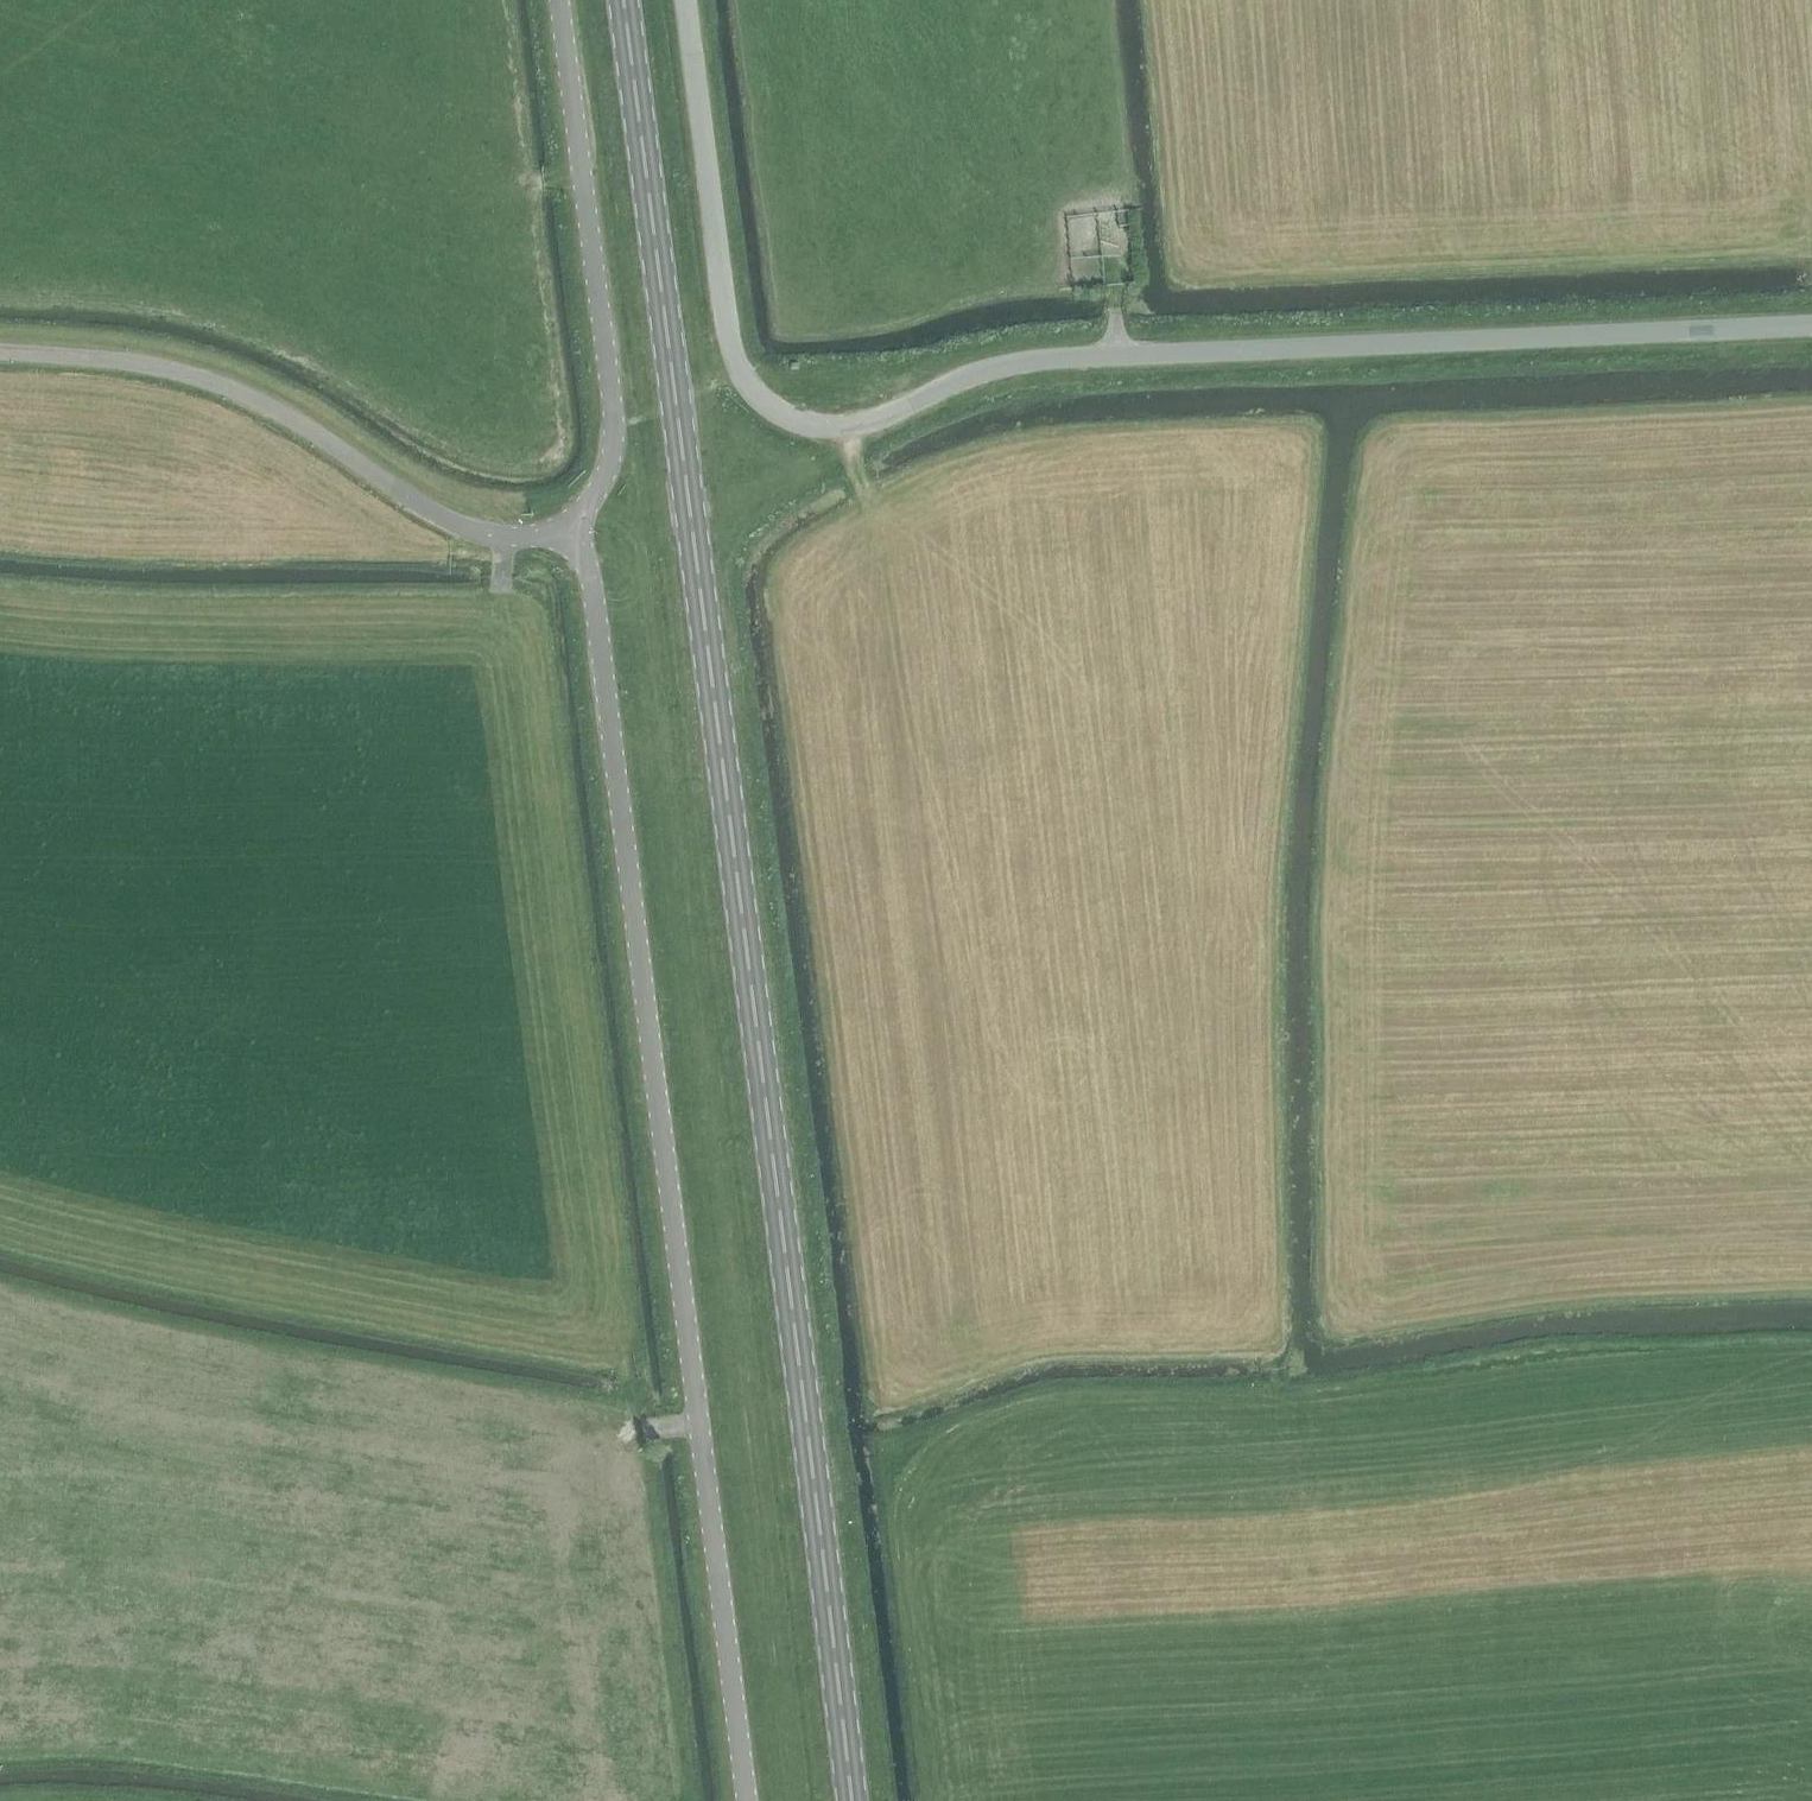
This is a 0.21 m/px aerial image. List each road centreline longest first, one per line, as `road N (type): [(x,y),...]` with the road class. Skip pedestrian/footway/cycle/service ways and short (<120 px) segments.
road 1 (primary): [(852,1800),(623,0)]
road 2 (unclassified): [(685,0),(731,353),(757,398),(802,425),(874,422),(973,374),(1042,356),(1811,326)]
road 3 (unclassified): [(745,1800),(592,577),(574,523)]
road 4 (unclassified): [(0,354),(104,359),(199,378),(281,412),(429,514),(479,534),(529,536),(574,523)]
road 5 (unclassified): [(574,523),(603,481),(615,433),(560,0)]

